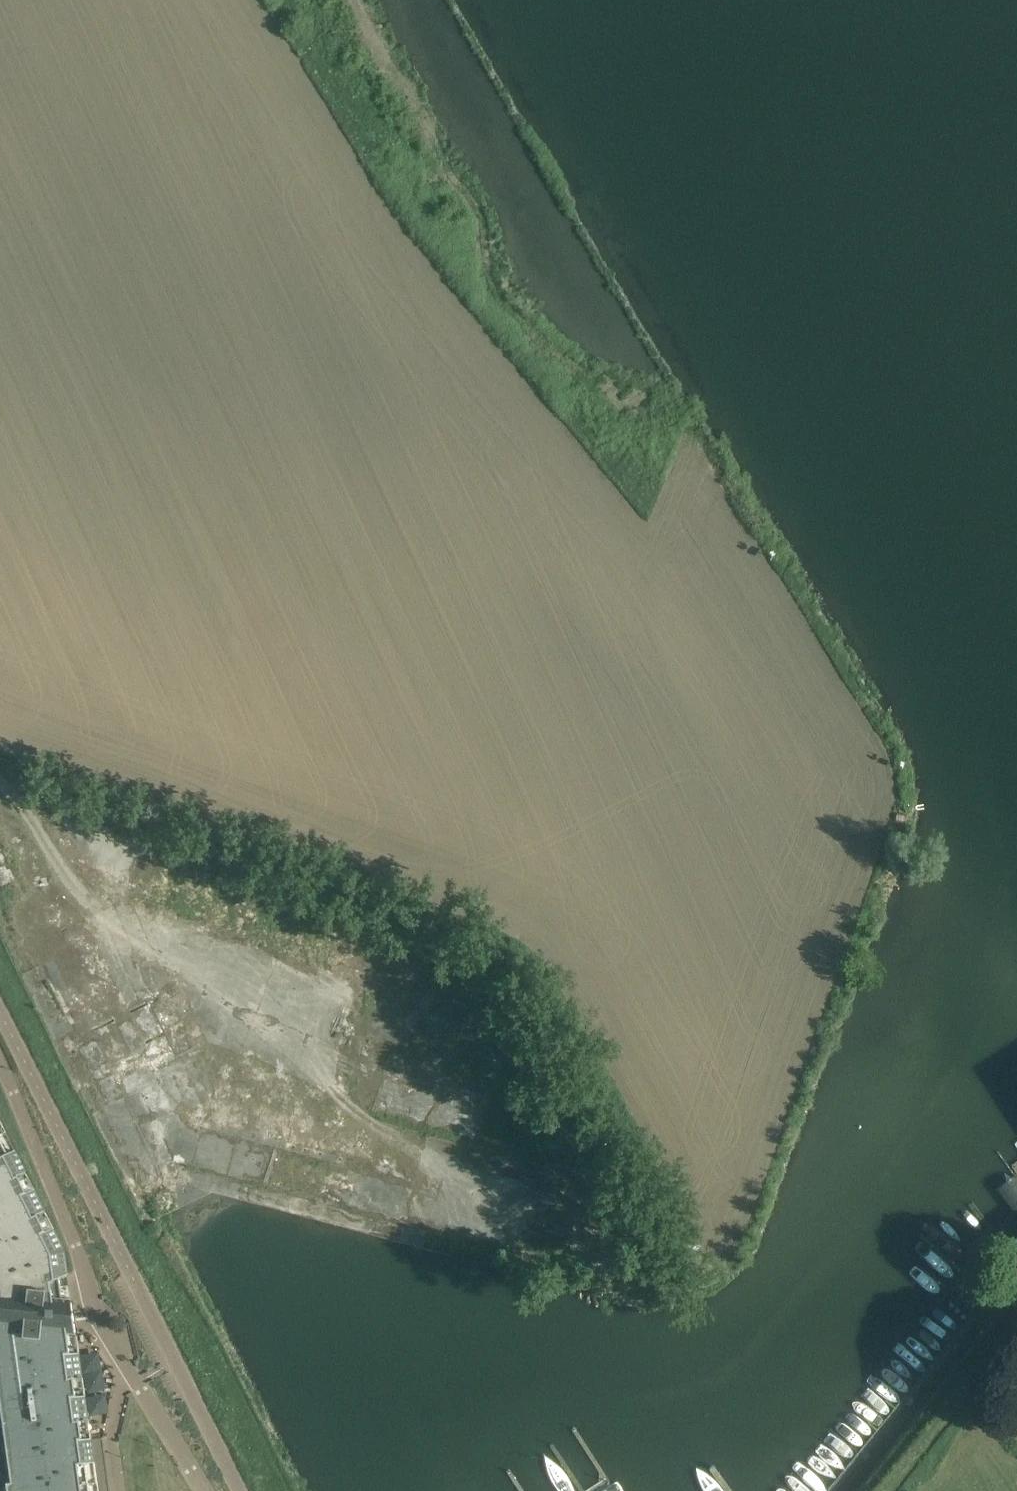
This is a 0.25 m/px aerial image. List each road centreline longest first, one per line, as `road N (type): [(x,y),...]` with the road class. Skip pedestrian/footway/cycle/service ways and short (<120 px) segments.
road 1 (residential): [(206,1490),(102,1327),(72,1232),(0,1065)]

